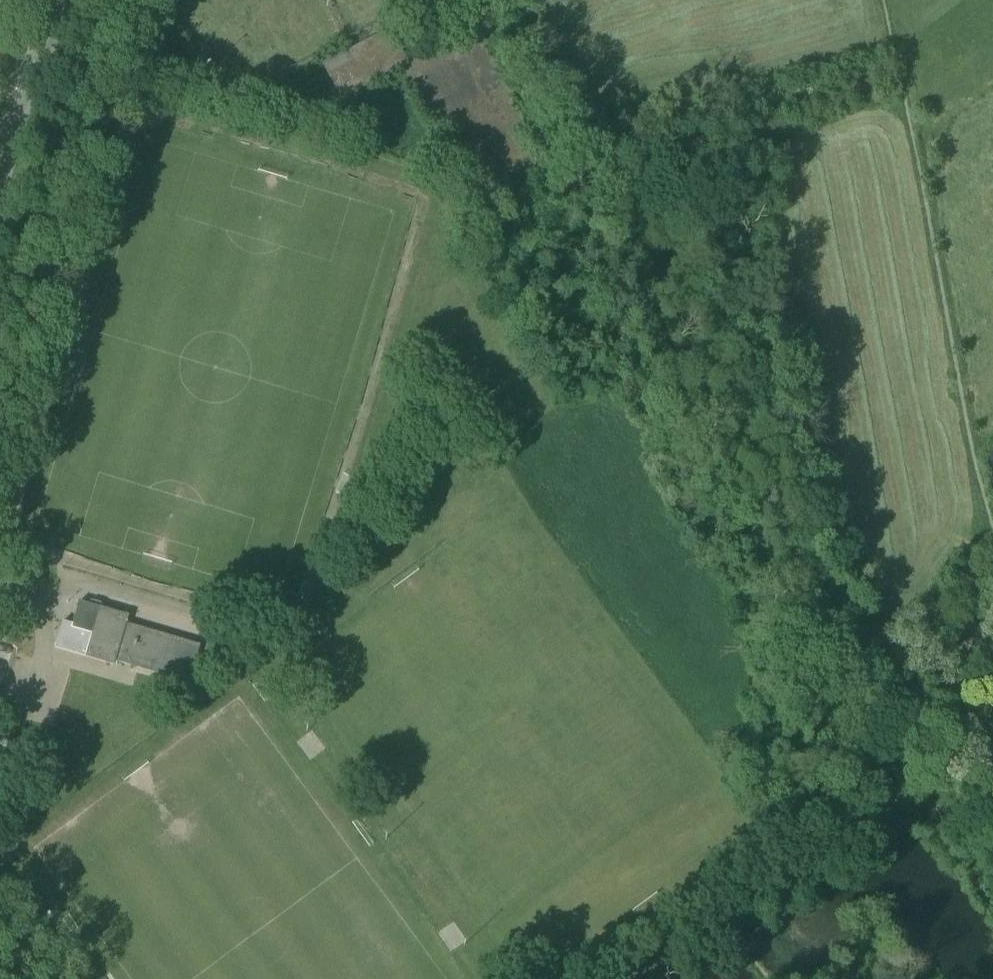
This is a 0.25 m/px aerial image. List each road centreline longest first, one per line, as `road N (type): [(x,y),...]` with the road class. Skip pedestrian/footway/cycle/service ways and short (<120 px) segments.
road 1 (track): [(992,763),(979,735),(966,646),(992,582)]
road 2 (tertiary): [(0,170),(73,0)]

